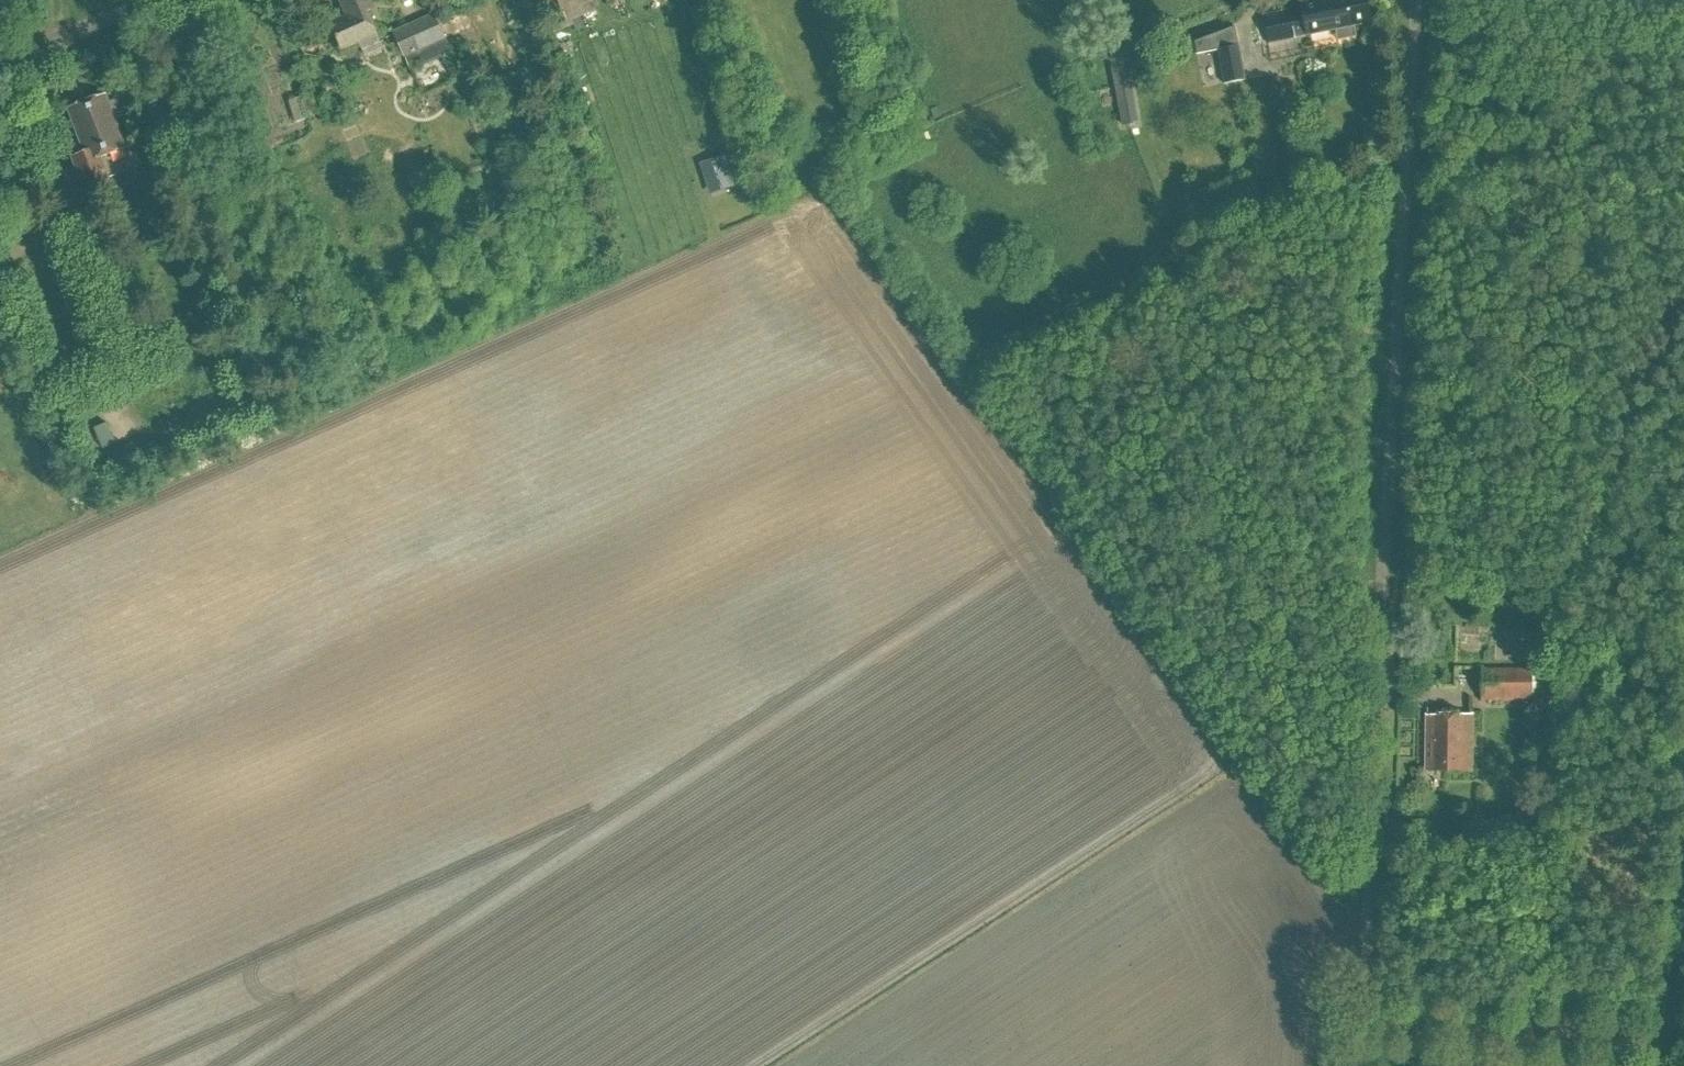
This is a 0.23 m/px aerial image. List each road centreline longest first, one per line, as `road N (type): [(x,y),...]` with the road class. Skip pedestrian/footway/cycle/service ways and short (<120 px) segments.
road 1 (unclassified): [(1355,1065),(1417,0)]
road 2 (unclassified): [(0,60),(160,0)]

